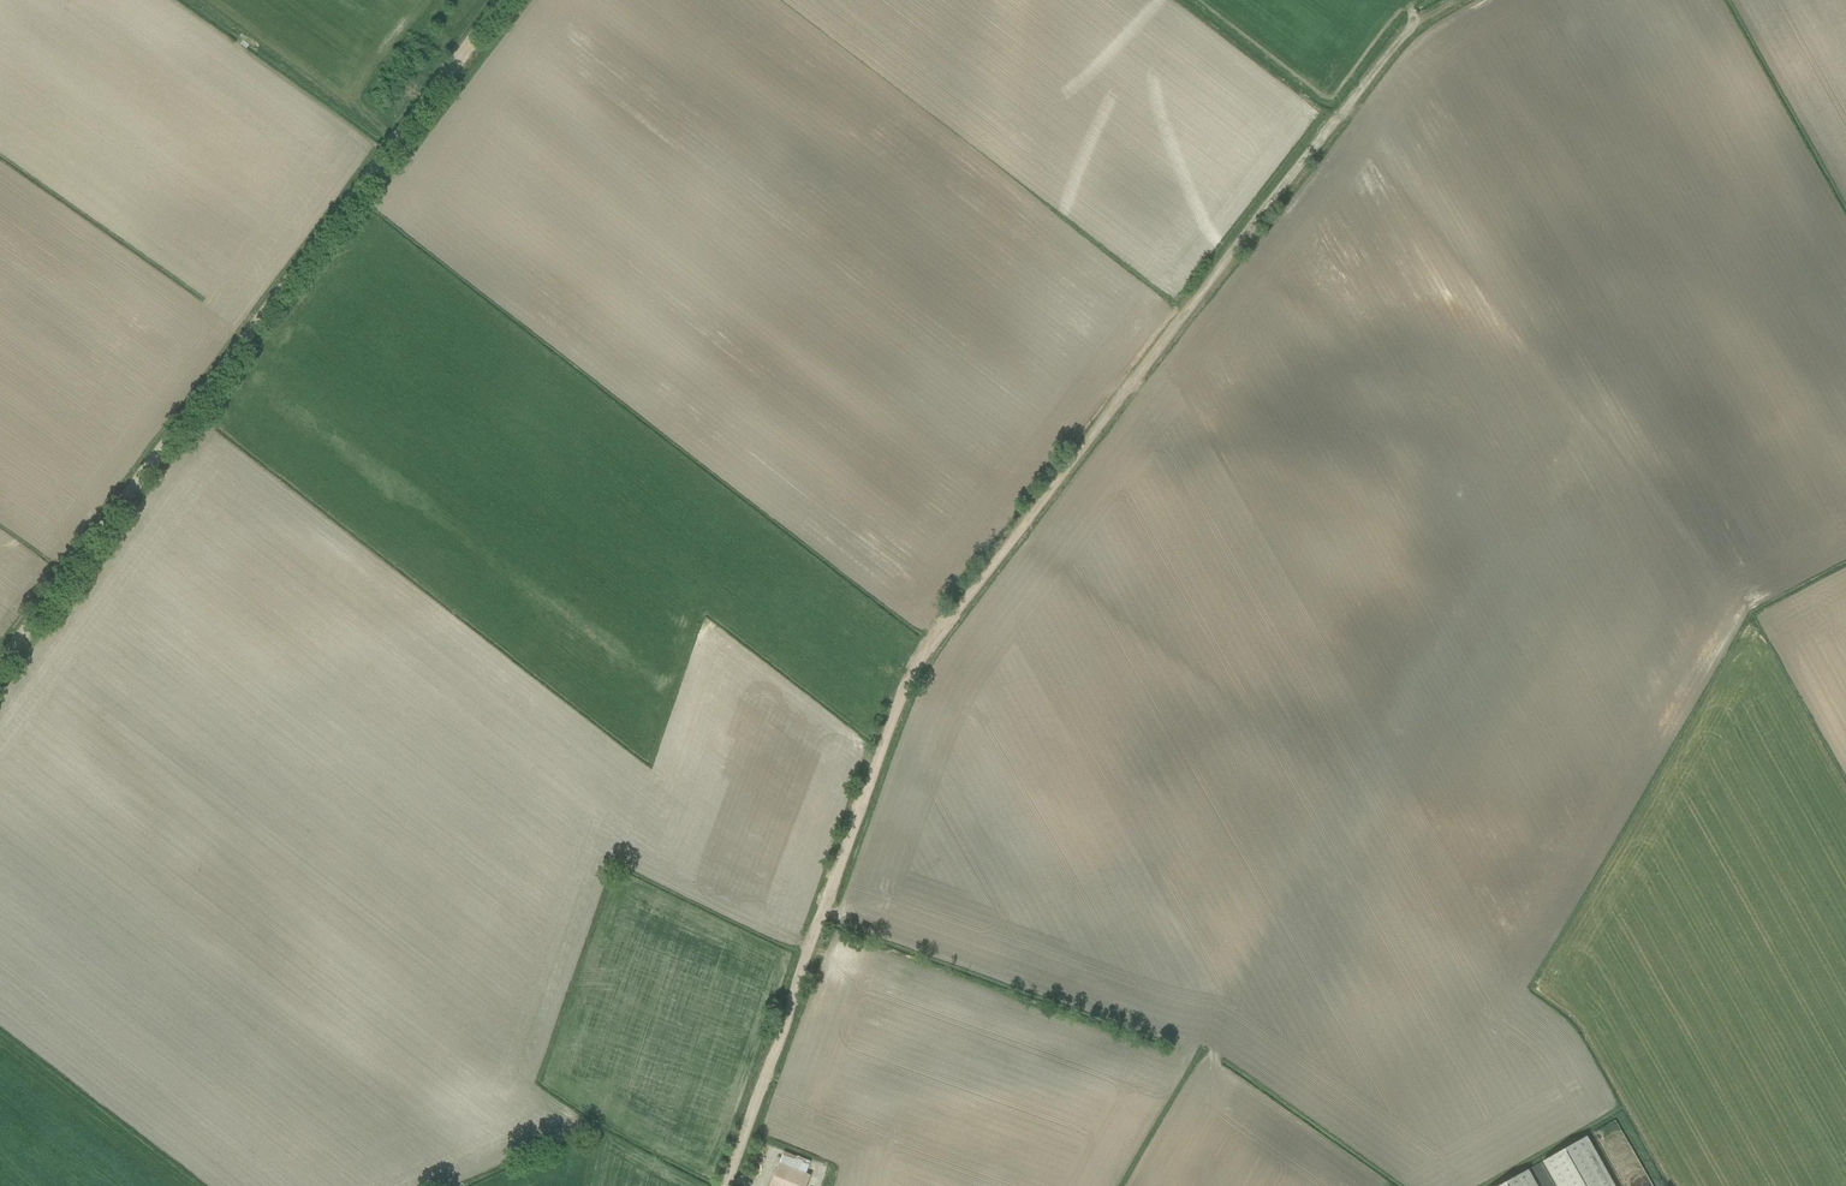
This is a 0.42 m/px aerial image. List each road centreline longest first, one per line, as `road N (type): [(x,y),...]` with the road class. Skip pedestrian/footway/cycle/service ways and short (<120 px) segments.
road 1 (track): [(1460,0),(1421,21),(917,668),(724,1185)]
road 2 (track): [(0,665),(505,0)]

